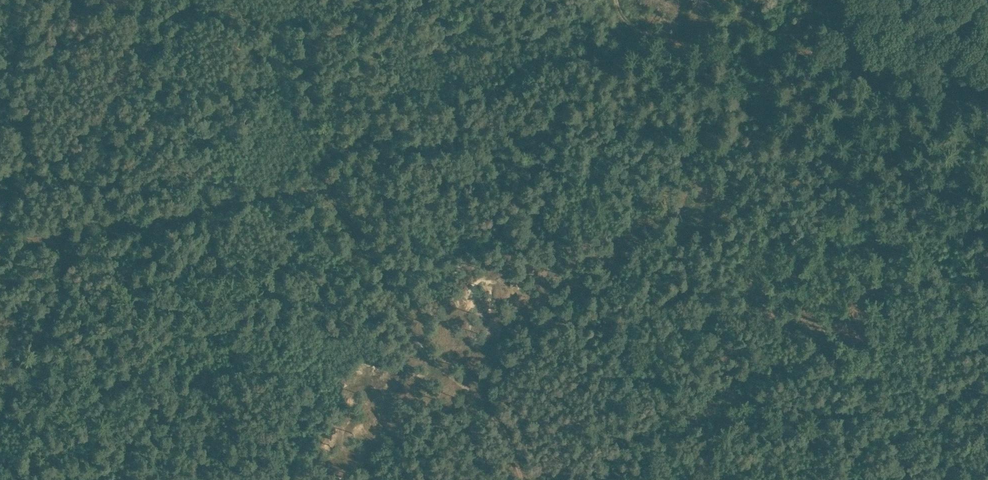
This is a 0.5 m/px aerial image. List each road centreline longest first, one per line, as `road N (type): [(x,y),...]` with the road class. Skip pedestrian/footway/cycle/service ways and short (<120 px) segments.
road 1 (track): [(525,479),(507,422),(435,350),(345,206),(314,182),(245,184),(48,222)]
road 2 (track): [(48,222),(60,290),(0,426)]

